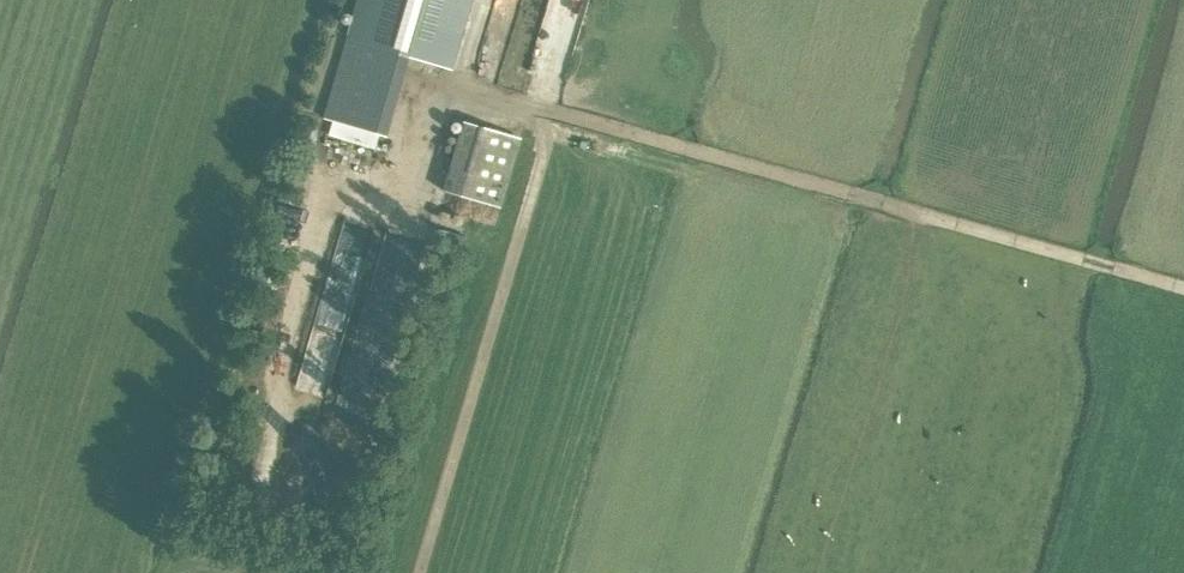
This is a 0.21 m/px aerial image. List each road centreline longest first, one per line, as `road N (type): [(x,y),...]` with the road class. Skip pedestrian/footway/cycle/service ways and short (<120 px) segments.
road 1 (track): [(552,112),(1183,290)]
road 2 (track): [(459,88),(552,112),(417,572)]

